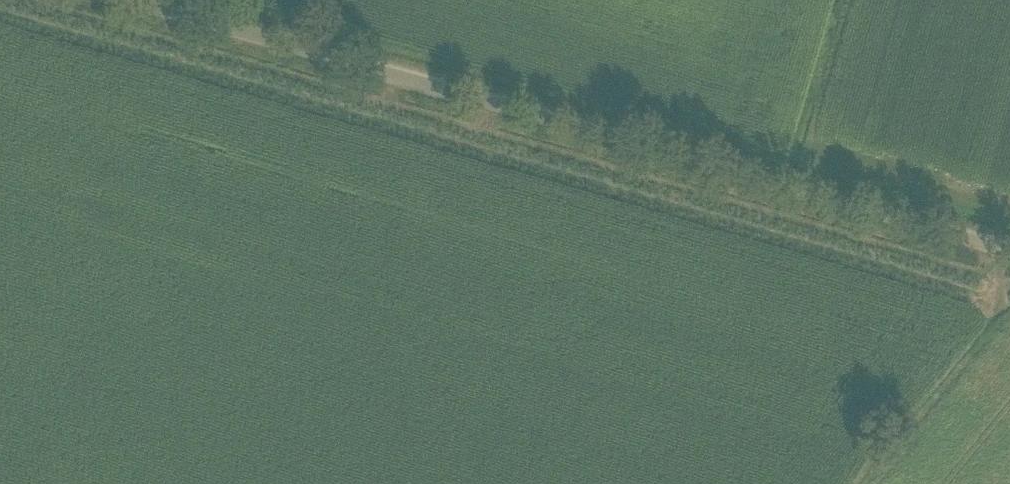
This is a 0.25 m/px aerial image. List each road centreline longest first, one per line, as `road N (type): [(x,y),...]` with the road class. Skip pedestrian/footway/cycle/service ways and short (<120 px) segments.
road 1 (unclassified): [(1009,249),(140,0)]

